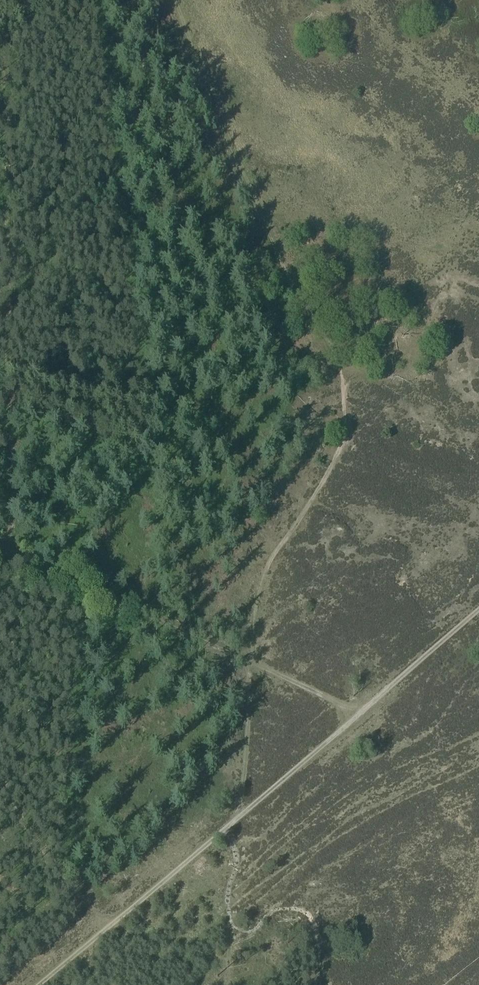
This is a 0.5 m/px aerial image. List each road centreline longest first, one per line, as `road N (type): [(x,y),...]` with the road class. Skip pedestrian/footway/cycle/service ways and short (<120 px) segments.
road 1 (track): [(478,610),(37,984)]
road 2 (track): [(251,664),(0,553)]
road 3 (track): [(251,664),(232,840)]
road 4 (track): [(0,800),(98,933)]

